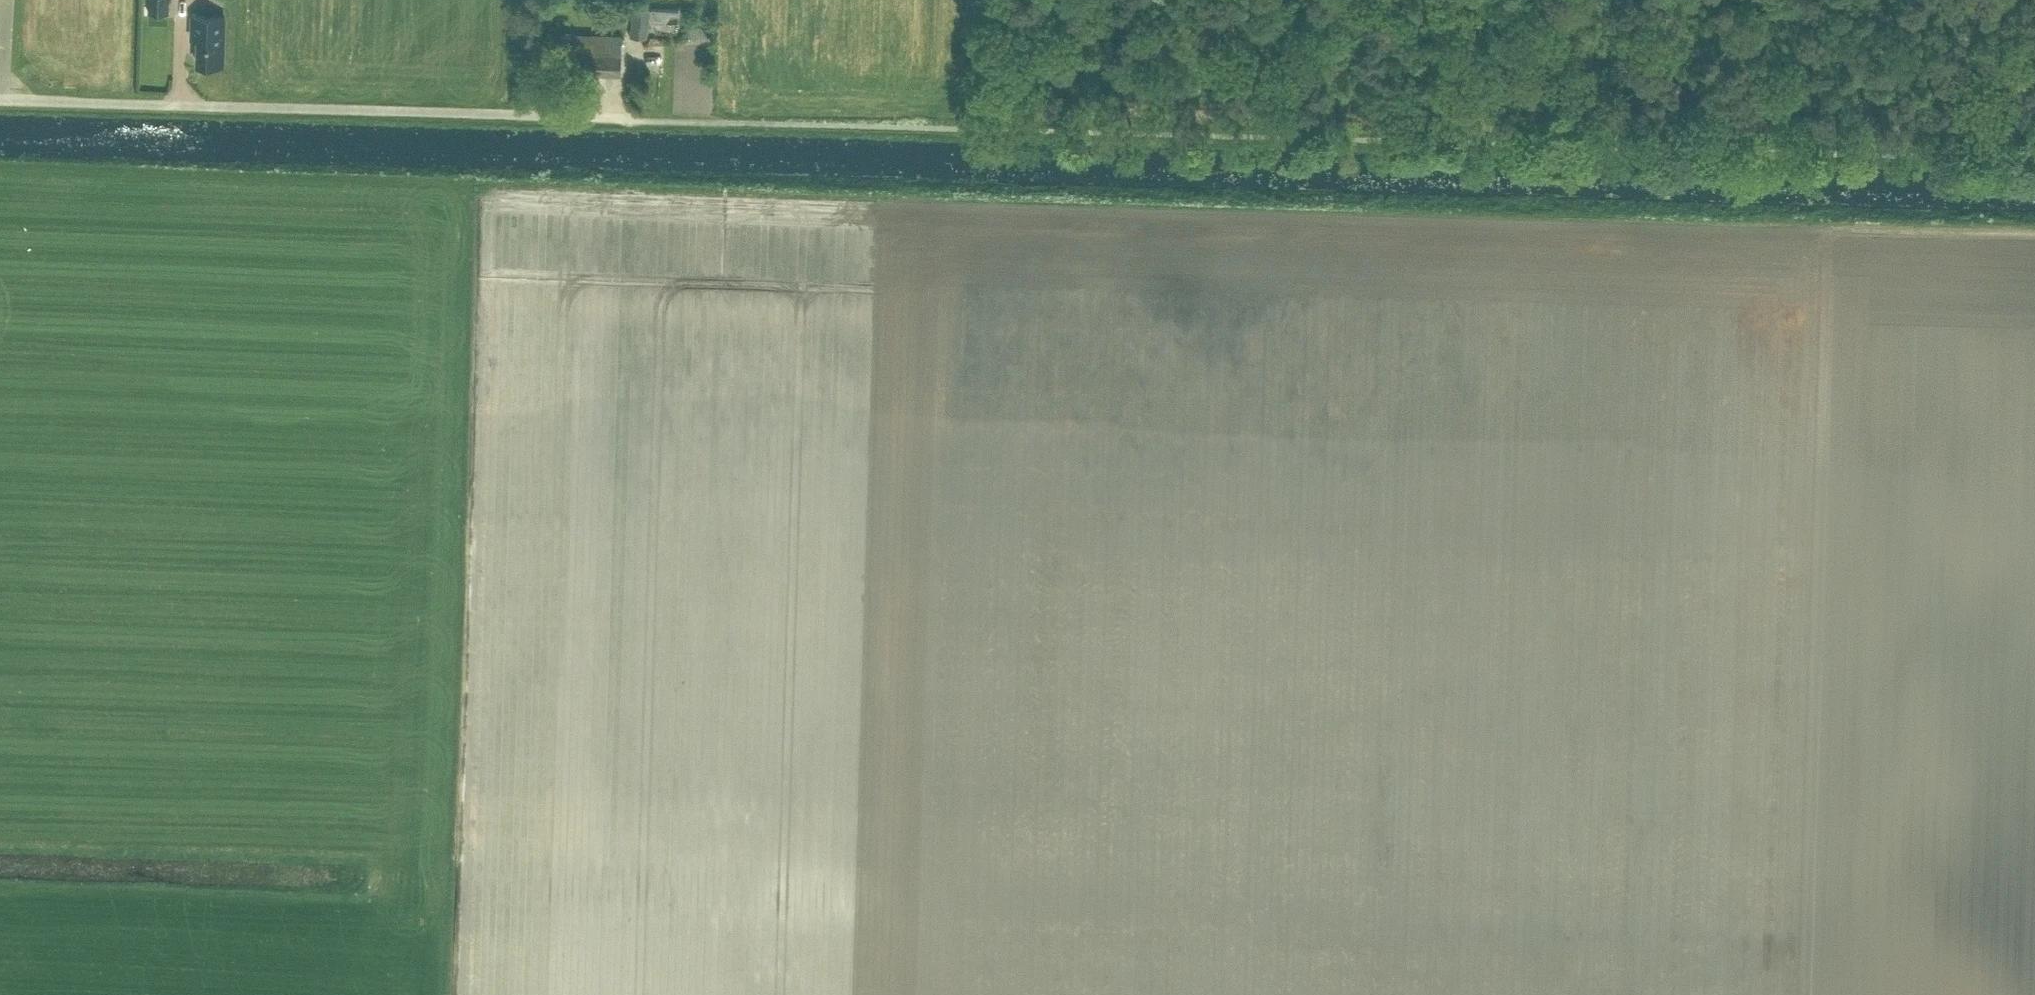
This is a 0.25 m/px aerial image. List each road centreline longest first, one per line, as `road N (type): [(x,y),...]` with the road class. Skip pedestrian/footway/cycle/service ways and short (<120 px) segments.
road 1 (unclassified): [(618,117),(0,100)]

